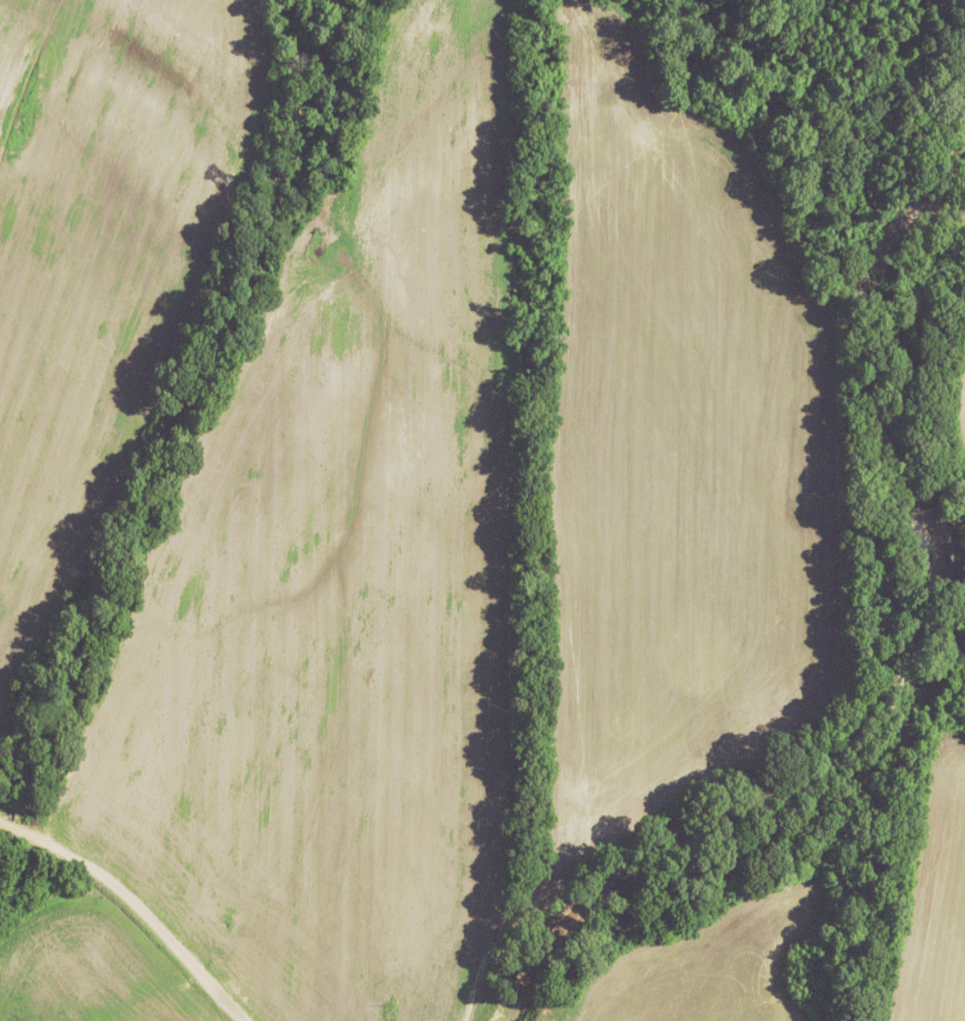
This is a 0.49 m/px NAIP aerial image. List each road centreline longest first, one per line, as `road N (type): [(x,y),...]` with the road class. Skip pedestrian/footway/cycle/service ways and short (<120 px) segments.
road 1 (residential): [(246,1020),(112,883),(0,818)]

